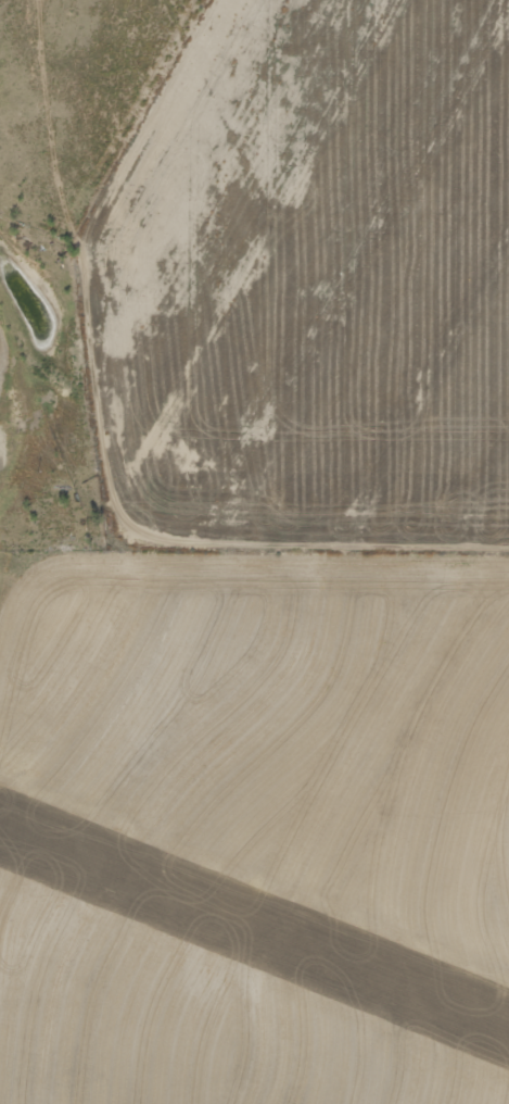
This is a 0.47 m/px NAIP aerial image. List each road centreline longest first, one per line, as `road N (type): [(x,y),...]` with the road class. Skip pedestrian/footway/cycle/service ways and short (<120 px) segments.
road 1 (residential): [(140,587),(508,586)]

